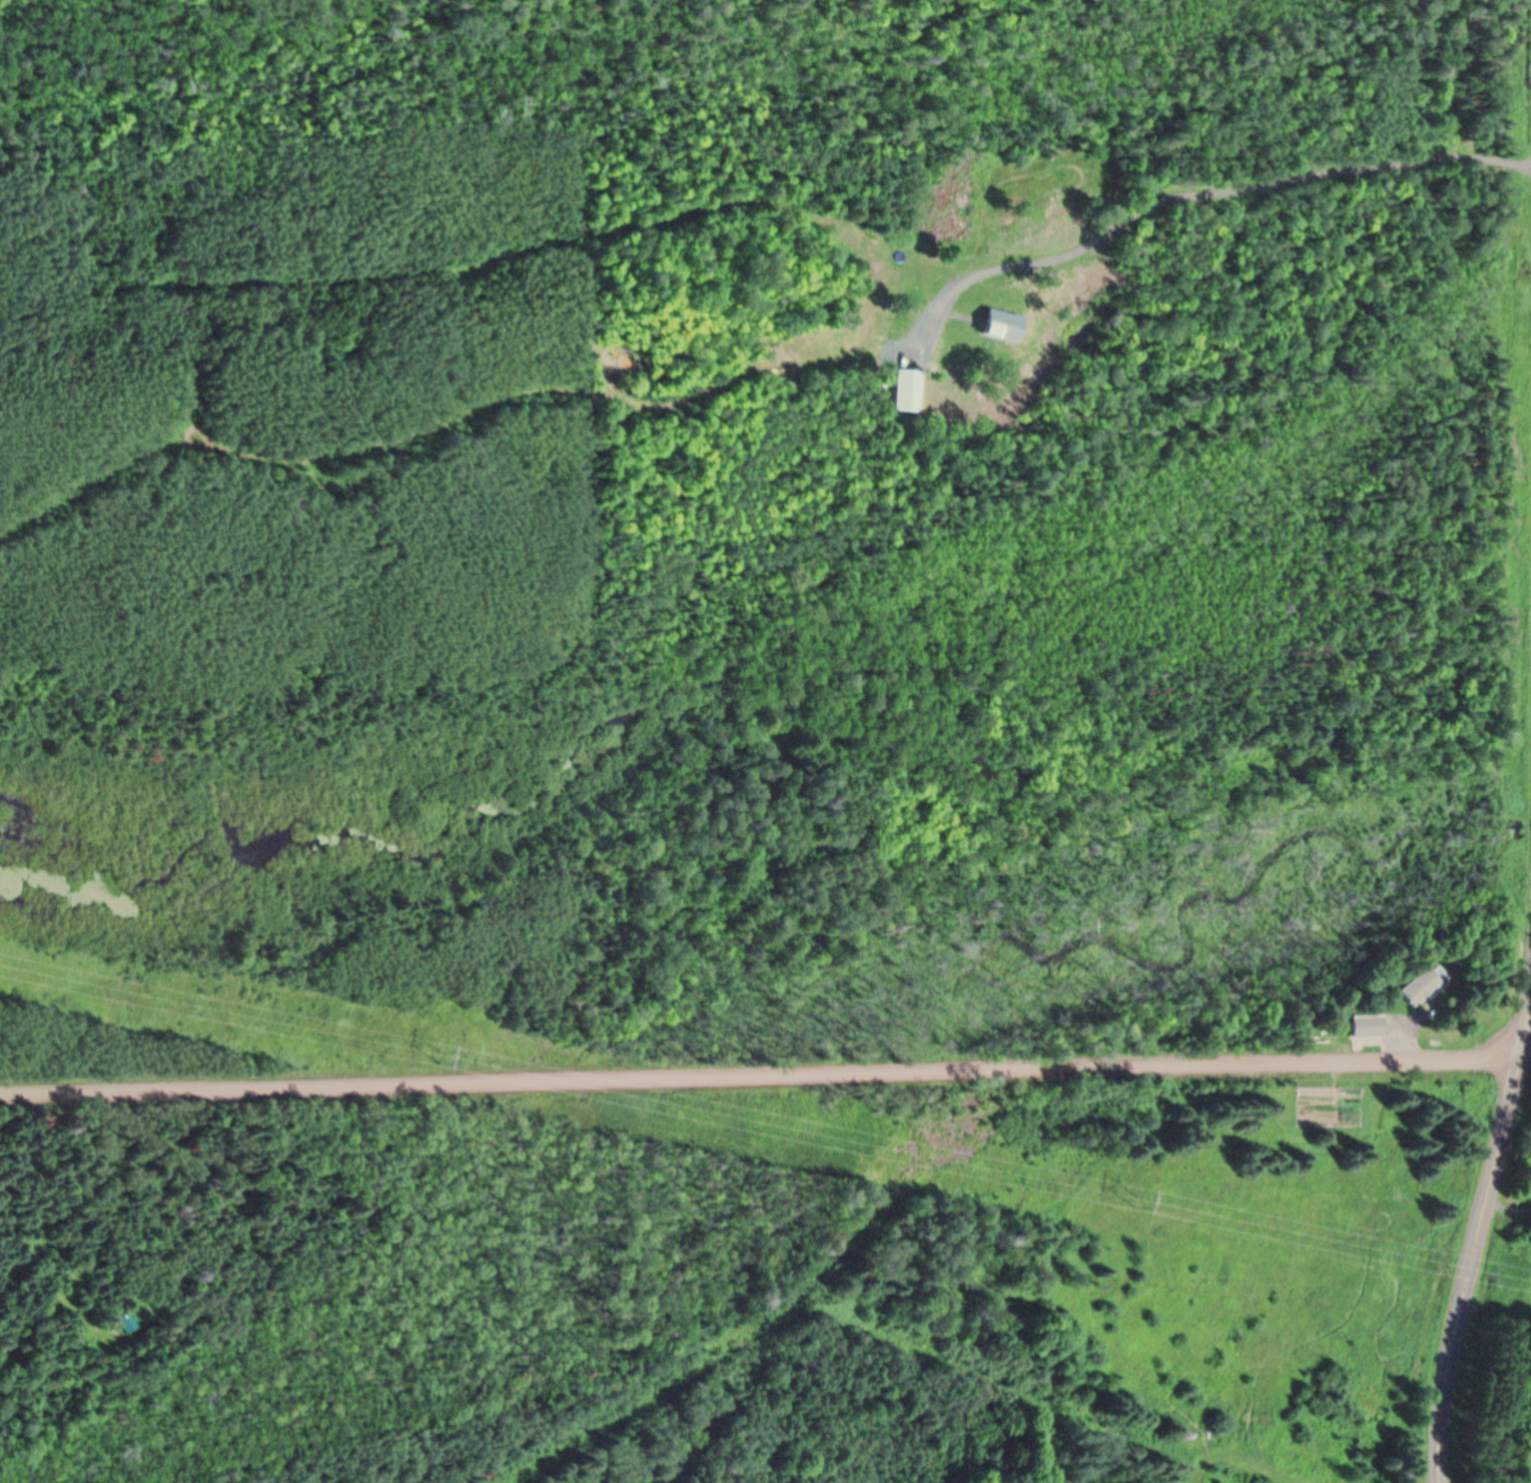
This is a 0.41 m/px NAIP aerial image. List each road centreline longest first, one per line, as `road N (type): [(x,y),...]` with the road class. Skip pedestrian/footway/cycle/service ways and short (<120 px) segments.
road 1 (residential): [(0,1094),(1522,1060)]
road 2 (primary): [(1439,1482),(1447,1384),(1530,1017)]

